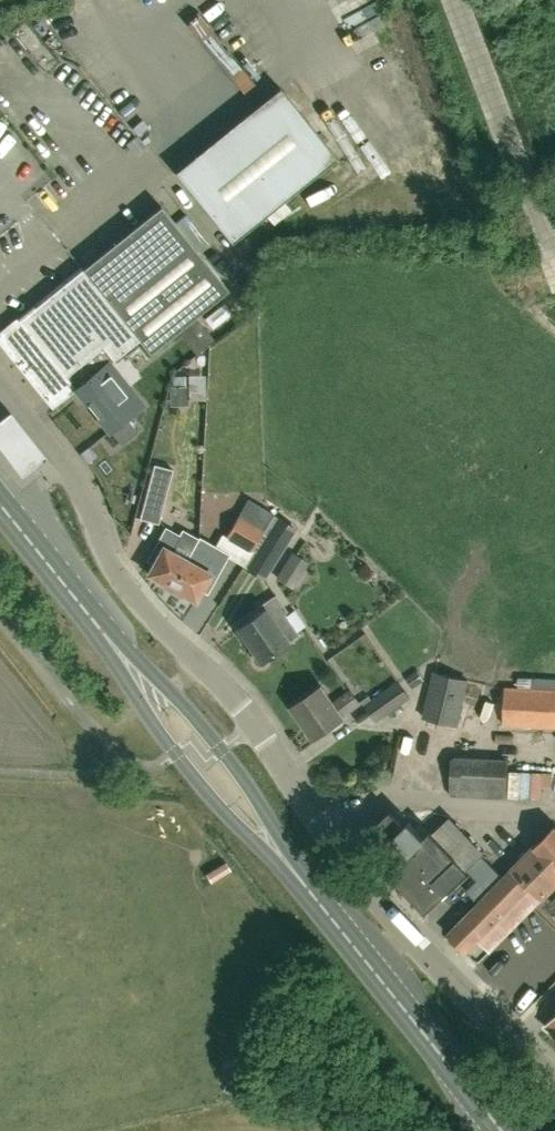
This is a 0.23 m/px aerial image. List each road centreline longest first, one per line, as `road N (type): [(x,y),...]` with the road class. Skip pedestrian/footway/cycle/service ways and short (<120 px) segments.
road 1 (residential): [(554,1079),(353,881),(225,680),(154,620),(115,574),(82,488),(0,382)]
road 2 (primary): [(103,632),(168,750),(308,894)]
road 3 (primary): [(308,894),(218,749),(103,632)]
road 4 (primary): [(498,1130),(308,894)]
road 5 (residential): [(121,755),(0,621)]
road 6 (primary): [(103,632),(0,503)]

